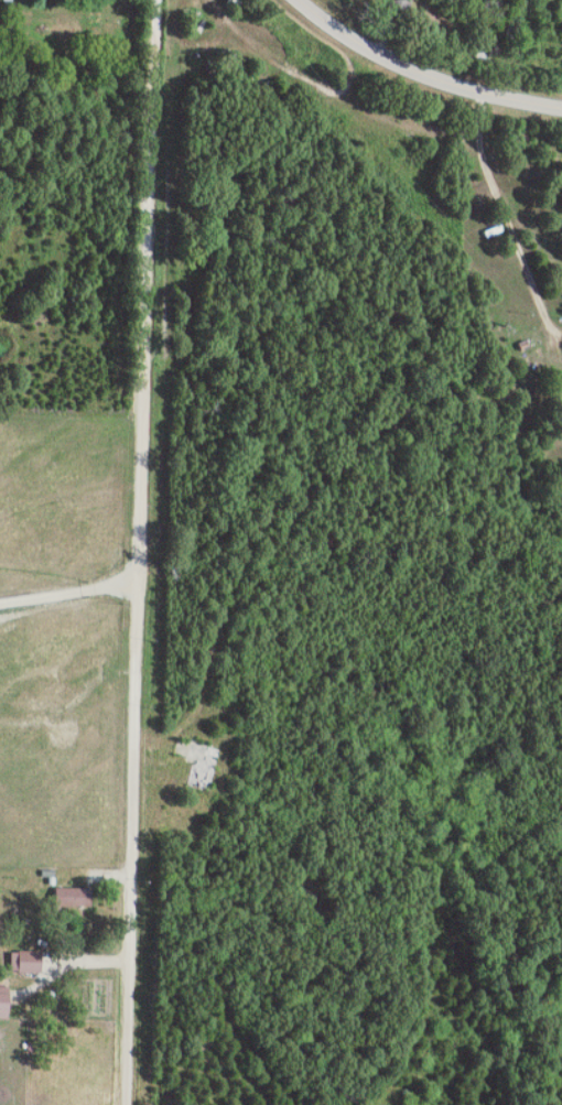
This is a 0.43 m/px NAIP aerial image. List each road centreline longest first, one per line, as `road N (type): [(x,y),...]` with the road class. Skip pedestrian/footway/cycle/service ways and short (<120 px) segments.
road 1 (residential): [(136,743),(156,0)]
road 2 (residential): [(561,345),(423,401),(339,469),(227,626),(206,707),(172,737),(136,743)]
road 3 (residential): [(126,1104),(136,743)]
road 4 (tertiary): [(561,107),(439,80),(346,36),(299,0)]

